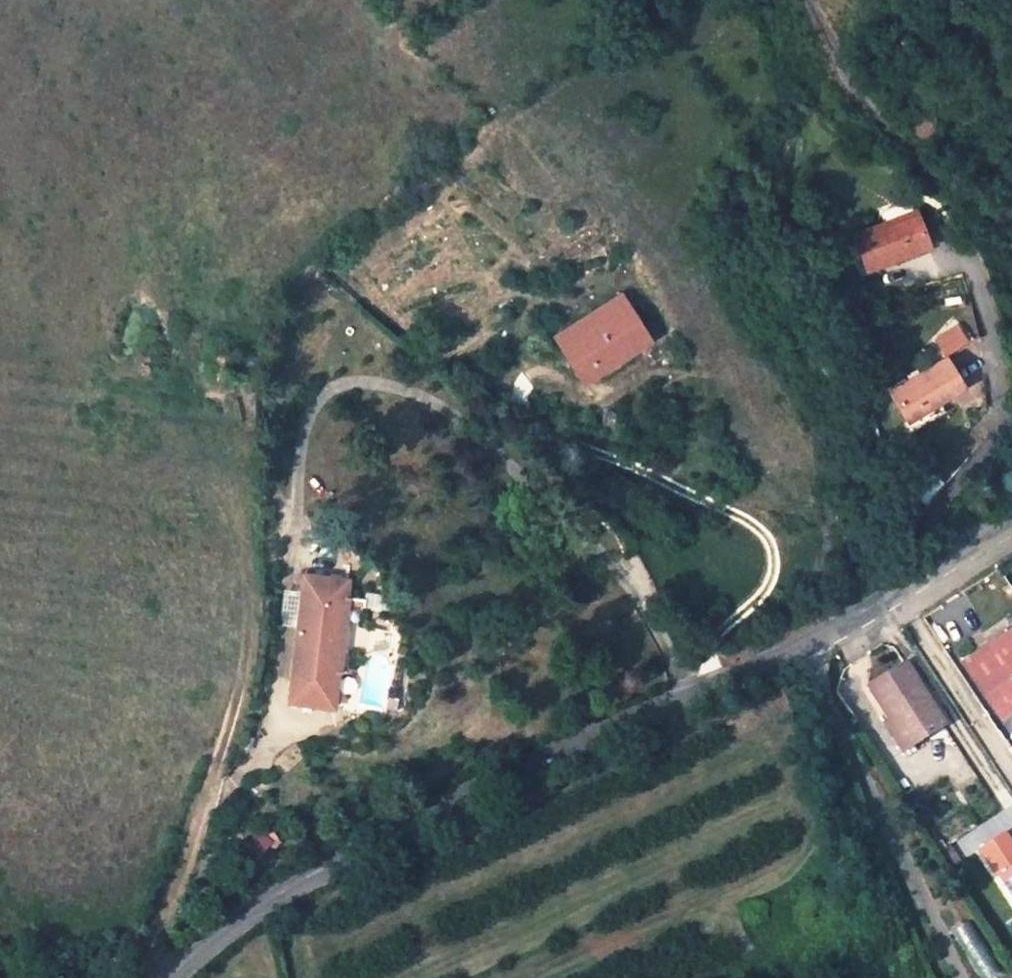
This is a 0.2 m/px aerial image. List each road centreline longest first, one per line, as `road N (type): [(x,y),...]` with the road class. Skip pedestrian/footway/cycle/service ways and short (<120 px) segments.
road 1 (unclassified): [(940,567),(807,643),(528,761),(270,898),(207,943),(175,977)]

